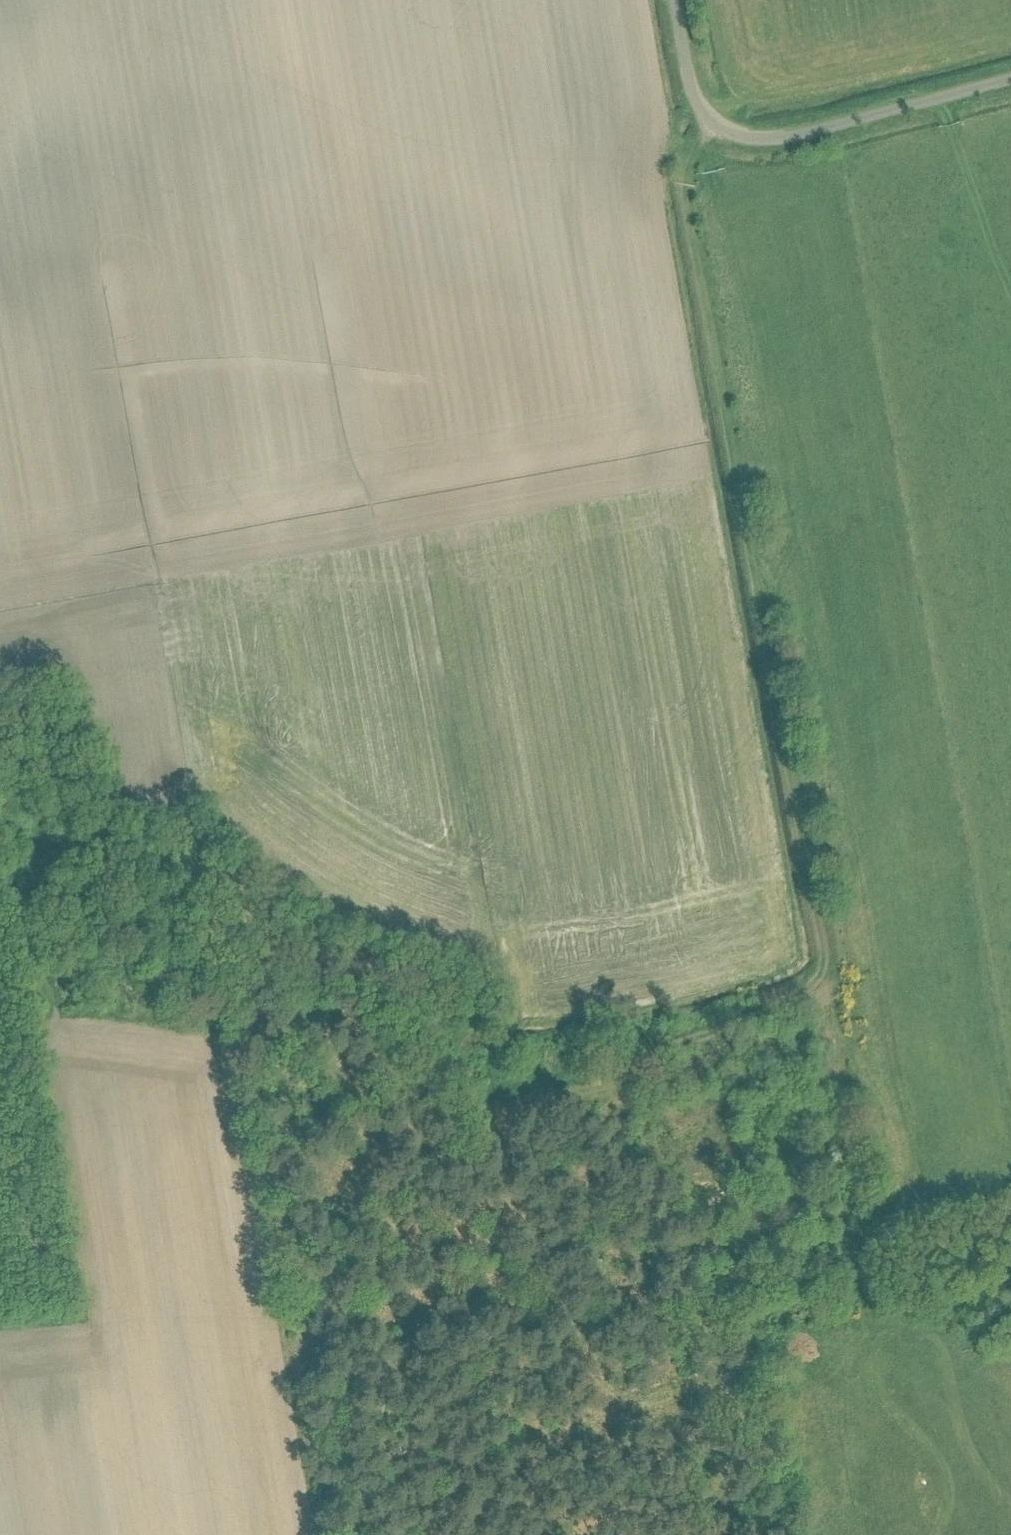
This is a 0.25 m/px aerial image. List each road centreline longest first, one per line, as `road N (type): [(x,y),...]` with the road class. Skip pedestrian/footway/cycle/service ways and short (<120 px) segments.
road 1 (track): [(659,155),(681,158),(680,188),(823,960),(817,979),(794,996),(598,1097),(479,1113),(445,1107),(382,1066)]
road 2 (unclassified): [(1010,81),(789,138),(738,137),(696,106),(674,0)]

